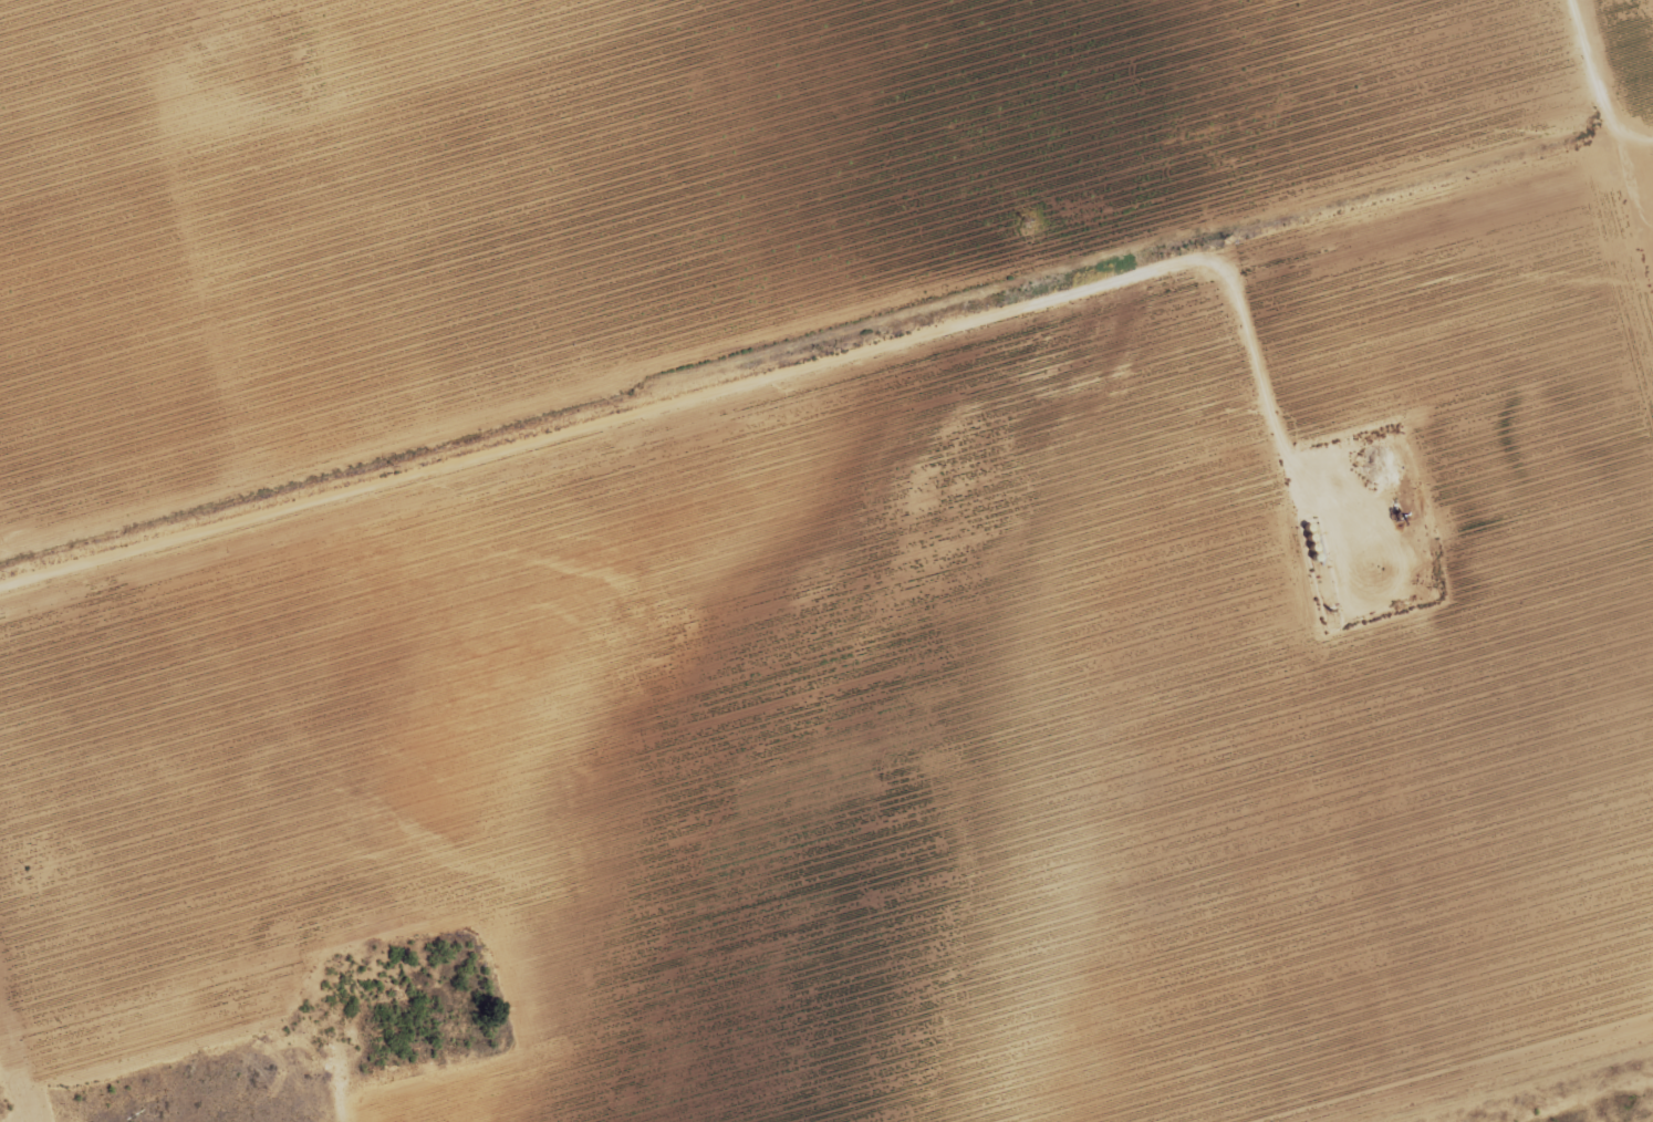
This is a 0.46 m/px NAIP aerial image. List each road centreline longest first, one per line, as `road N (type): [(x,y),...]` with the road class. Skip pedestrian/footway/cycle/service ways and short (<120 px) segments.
road 1 (track): [(1652,136),(1624,132),(1602,108),(1572,0)]

